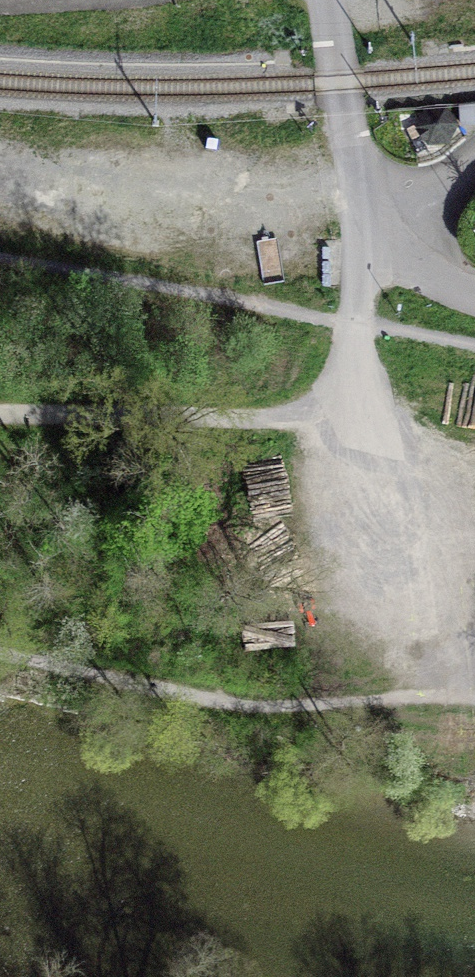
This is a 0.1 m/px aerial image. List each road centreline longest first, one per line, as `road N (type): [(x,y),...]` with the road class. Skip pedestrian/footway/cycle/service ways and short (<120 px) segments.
road 1 (track): [(351,195),(354,420),(427,696)]
road 2 (track): [(0,654),(255,710),(474,696)]
road 3 (track): [(354,420),(0,413)]
road 4 (residential): [(331,0),(351,195),(400,232)]

